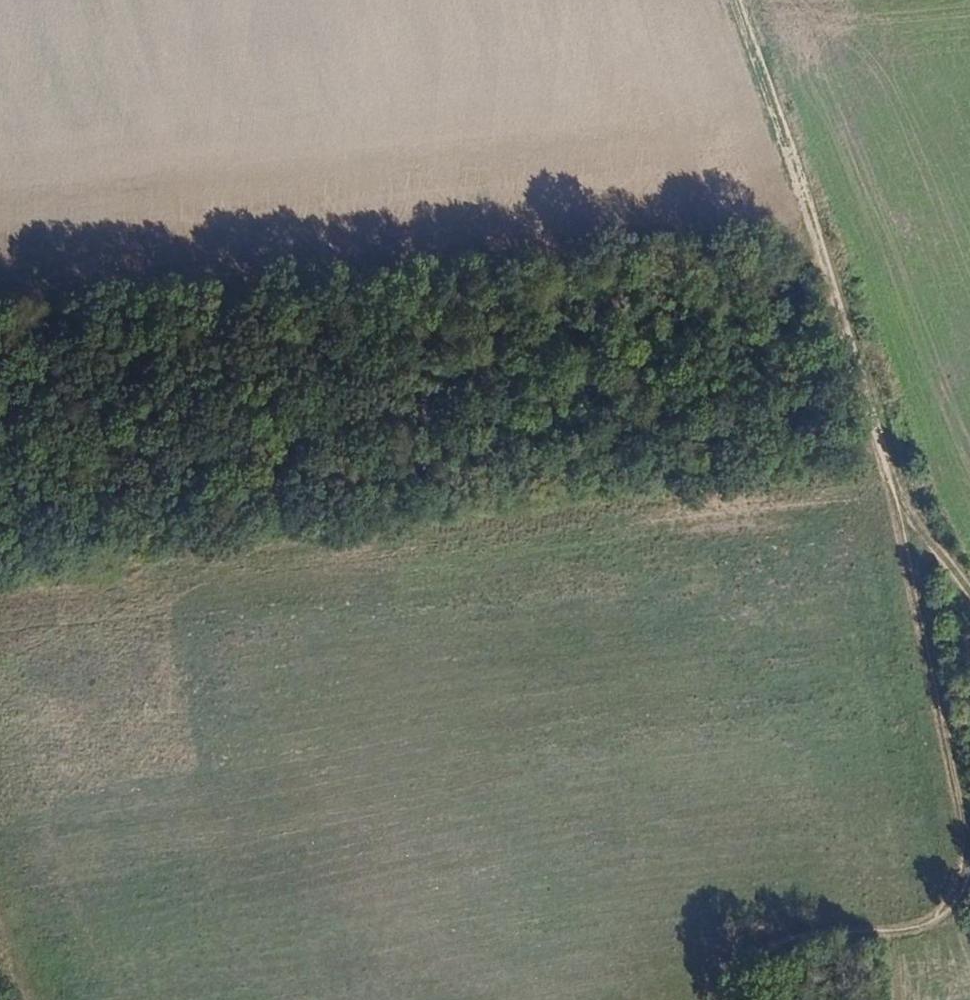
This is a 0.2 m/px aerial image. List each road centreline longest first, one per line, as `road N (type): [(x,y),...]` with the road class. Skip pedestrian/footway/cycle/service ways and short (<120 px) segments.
road 1 (track): [(893,477),(743,0)]
road 2 (track): [(969,810),(893,477)]
road 3 (track): [(744,999),(766,953),(796,937),(921,934),(963,907),(969,875)]
road 4 (track): [(893,477),(969,588)]

